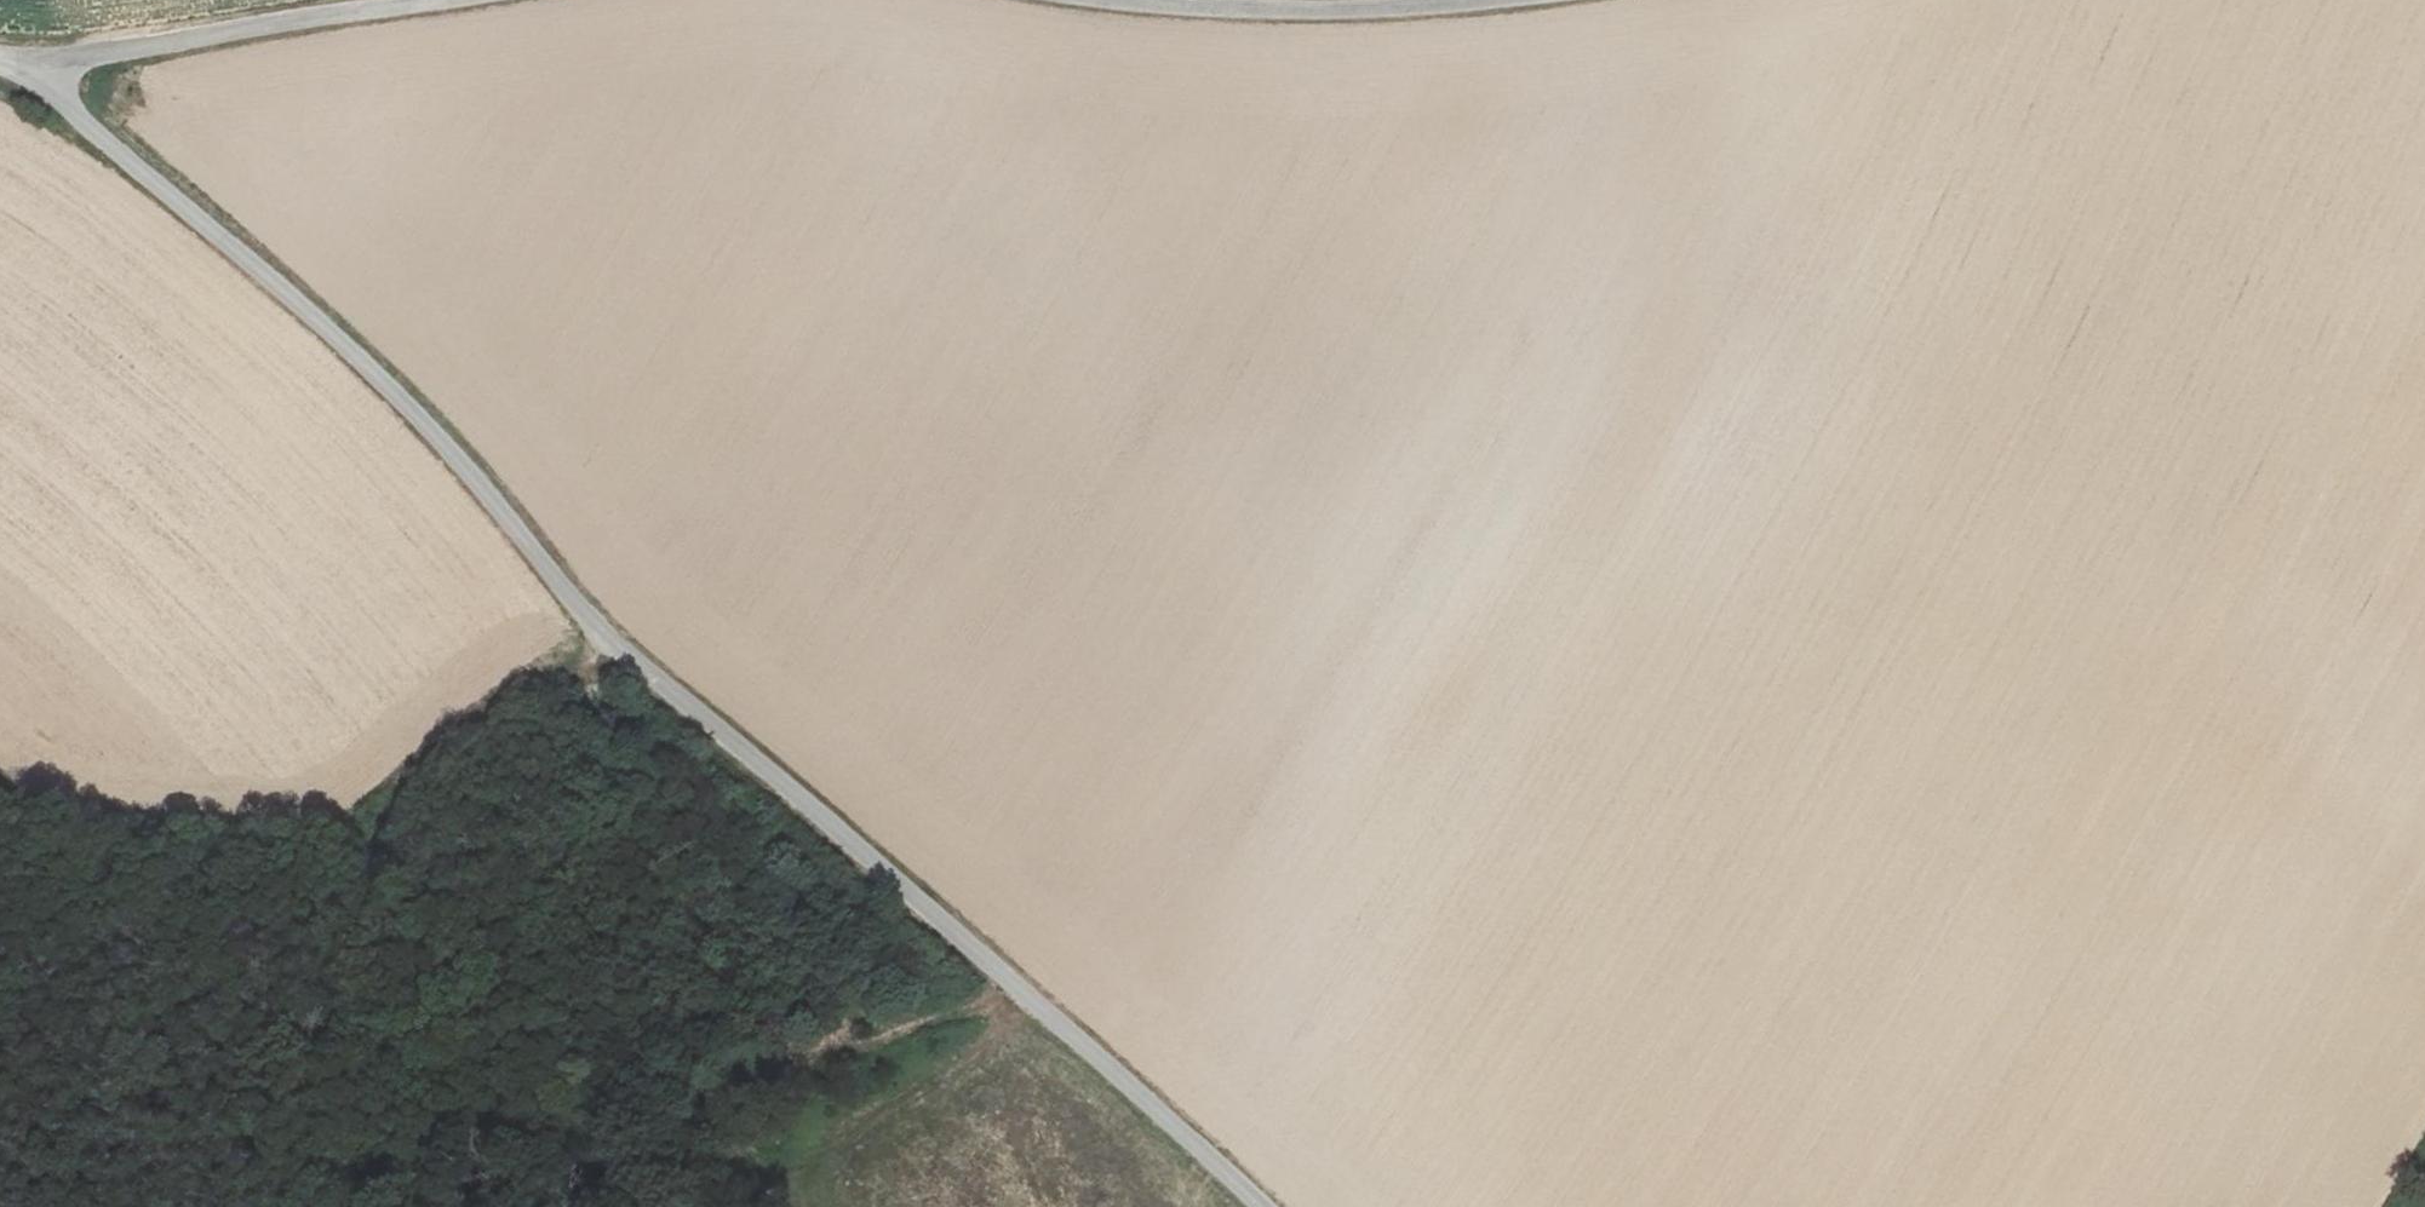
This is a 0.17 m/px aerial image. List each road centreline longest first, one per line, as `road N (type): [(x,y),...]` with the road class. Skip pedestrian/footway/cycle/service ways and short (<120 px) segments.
road 1 (unclassified): [(41,69),(81,120),(381,379),(604,636),(816,809),(1262,1206)]
road 2 (track): [(604,636),(581,663),(484,715),(406,782),(374,832),(288,1168),(292,1206)]
road 3 (unclassified): [(458,0),(41,69)]
road 4 (unclassified): [(1509,0),(1359,10),(1104,0)]

